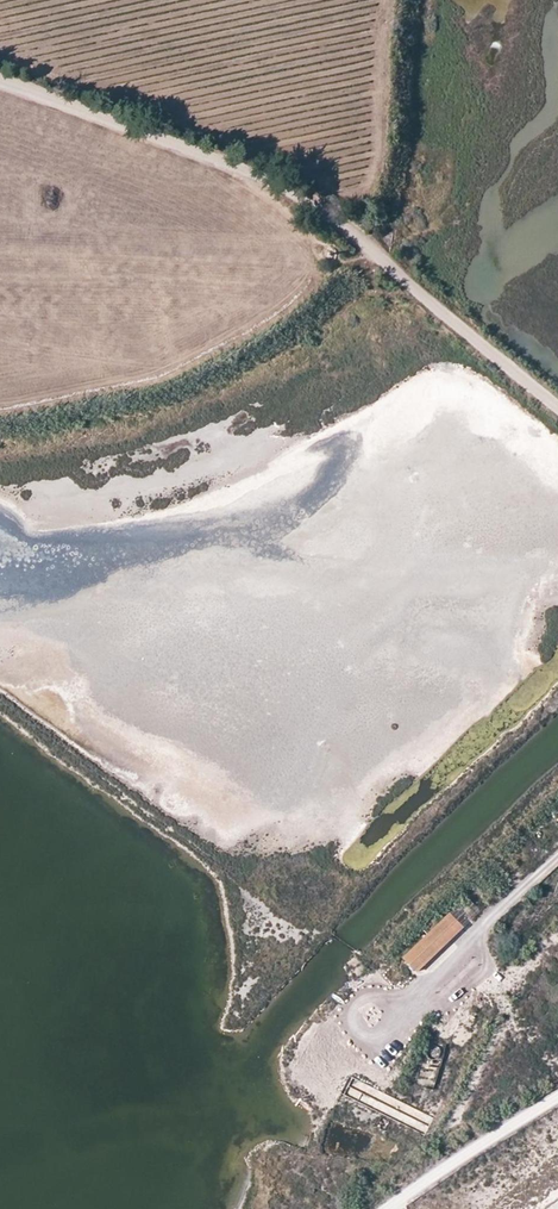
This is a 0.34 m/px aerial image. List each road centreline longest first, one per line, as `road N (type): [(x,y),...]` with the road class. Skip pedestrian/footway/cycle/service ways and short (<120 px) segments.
road 1 (unclassified): [(0,76),(295,197),(557,409)]
road 2 (track): [(557,857),(410,1013),(347,1059)]
road 3 (track): [(557,1098),(388,1208)]

